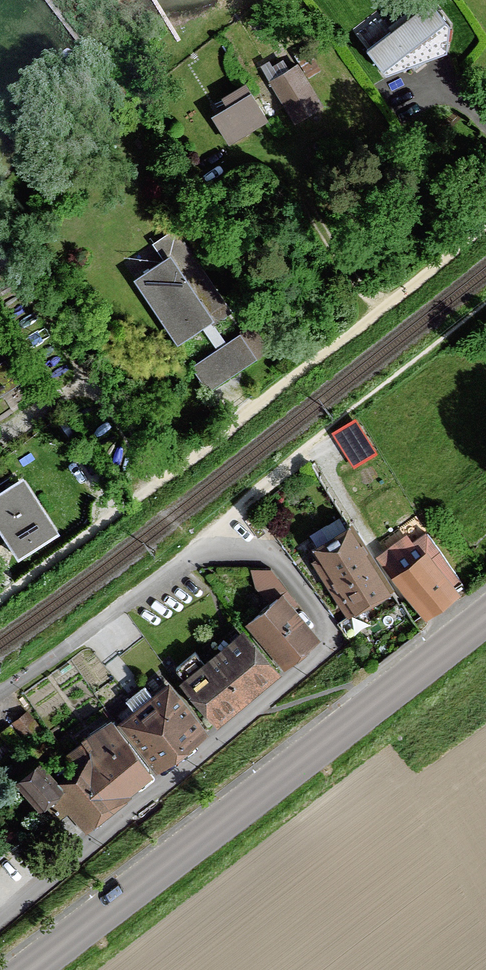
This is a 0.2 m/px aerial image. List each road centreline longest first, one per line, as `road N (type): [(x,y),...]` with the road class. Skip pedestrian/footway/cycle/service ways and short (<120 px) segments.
road 1 (residential): [(0,691),(209,550),(267,556),(318,622),(322,648),(0,916)]
road 2 (track): [(485,225),(401,299),(0,589)]
road 3 (primary): [(36,969),(485,617)]
road 4 (track): [(148,482),(27,288)]
road 5 (track): [(401,299),(330,248),(269,164)]

